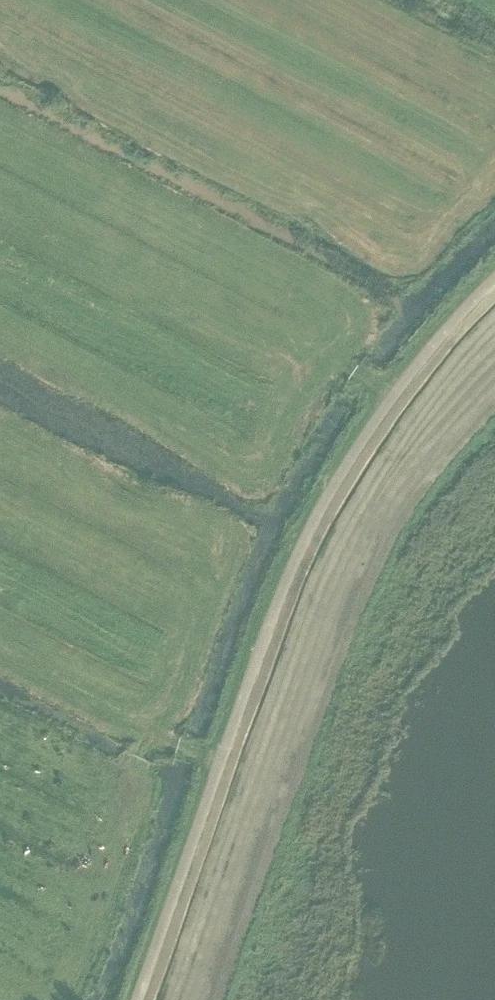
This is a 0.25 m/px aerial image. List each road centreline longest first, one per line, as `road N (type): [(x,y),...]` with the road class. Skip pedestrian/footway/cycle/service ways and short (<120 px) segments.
road 1 (unclassified): [(139,999),(303,544),(378,419),(494,282)]

